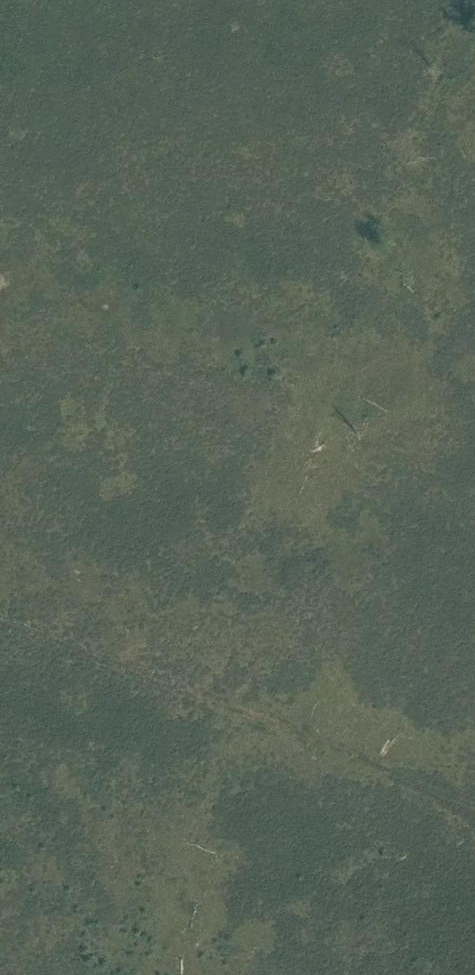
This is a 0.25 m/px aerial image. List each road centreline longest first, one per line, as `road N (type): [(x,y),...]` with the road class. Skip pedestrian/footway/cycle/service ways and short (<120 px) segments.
road 1 (track): [(0,618),(474,809)]

